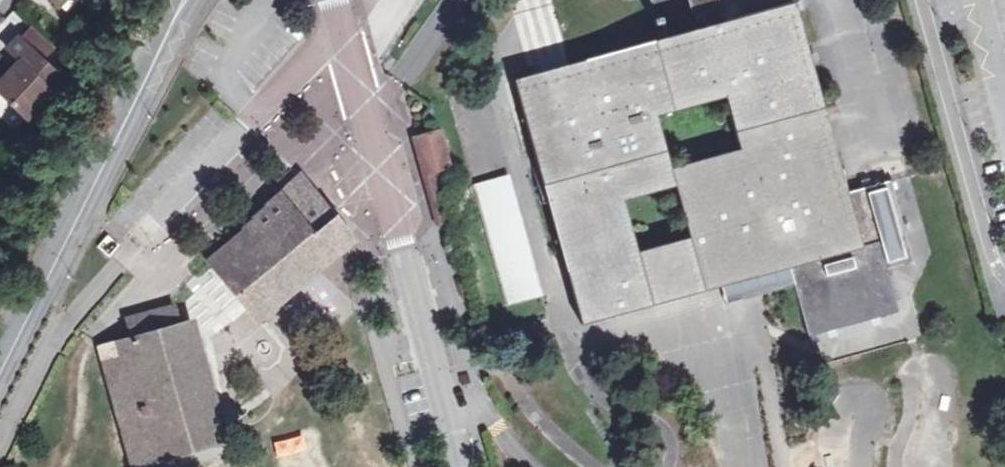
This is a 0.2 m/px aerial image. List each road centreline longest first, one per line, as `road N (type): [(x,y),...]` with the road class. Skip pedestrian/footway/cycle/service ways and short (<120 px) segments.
road 1 (tertiary): [(183,0),(0,376)]
road 2 (residential): [(401,247),(336,0)]
road 3 (residential): [(459,466),(401,247)]

